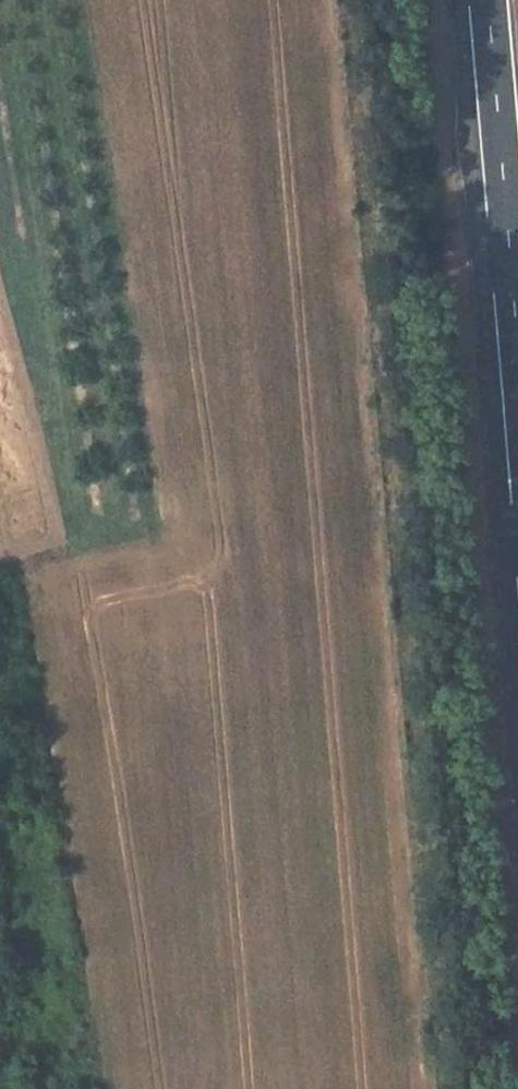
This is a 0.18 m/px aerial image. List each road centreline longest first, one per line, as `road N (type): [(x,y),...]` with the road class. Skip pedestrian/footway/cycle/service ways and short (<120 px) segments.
road 1 (motorway): [(489,0),(517,332)]

